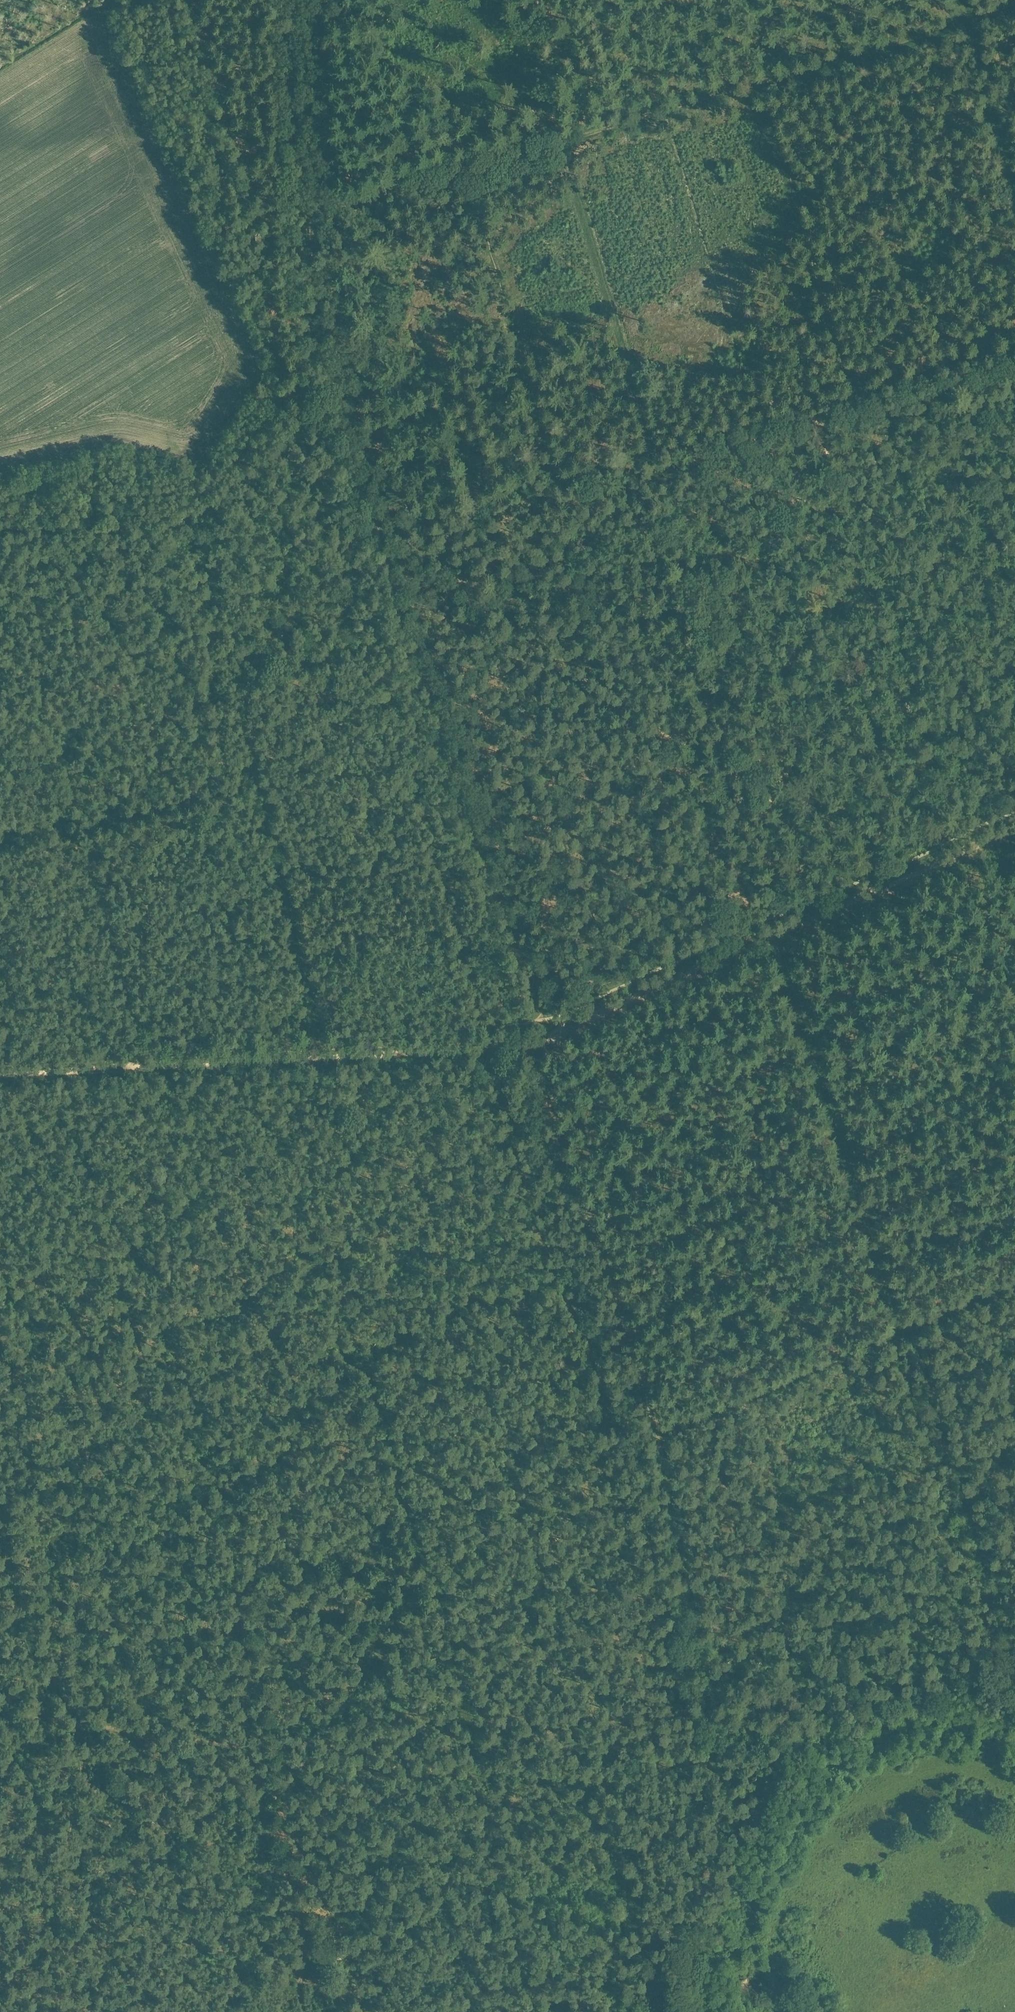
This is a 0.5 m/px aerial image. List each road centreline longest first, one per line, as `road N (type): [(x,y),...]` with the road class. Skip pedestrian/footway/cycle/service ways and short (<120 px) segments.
road 1 (track): [(542,1020),(321,349),(305,202)]
road 2 (track): [(0,520),(119,489),(193,502),(275,385),(258,200),(188,0)]
road 3 (track): [(0,1074),(536,1042)]
road 4 (track): [(536,1042),(1014,827)]
road 5 (track): [(305,202),(754,74)]
road 6 (track): [(303,2011),(241,1837),(200,1770)]
road 7 (track): [(902,1328),(661,1429)]
road 8 (track): [(754,74),(999,0)]
road 9 (track): [(305,202),(291,0)]

